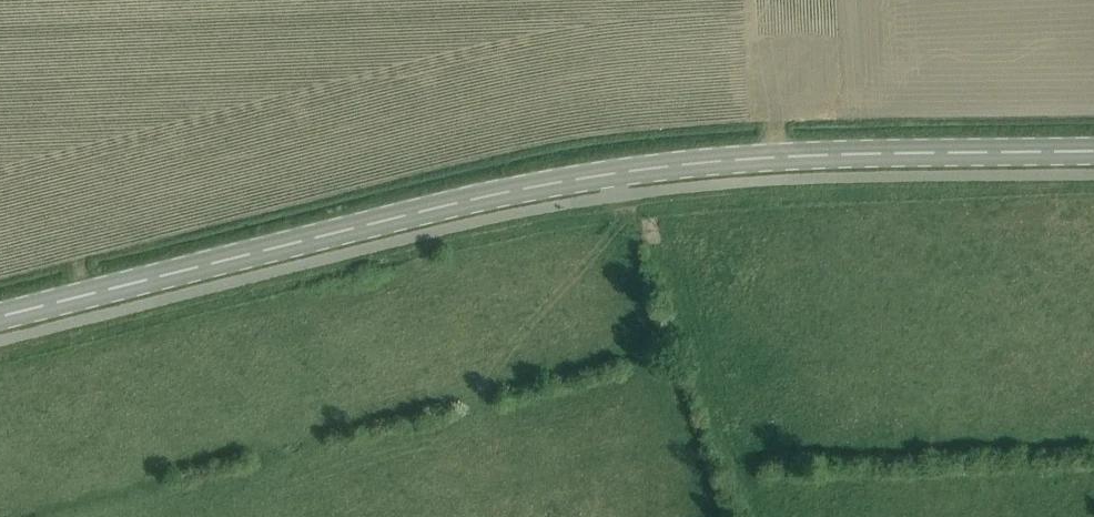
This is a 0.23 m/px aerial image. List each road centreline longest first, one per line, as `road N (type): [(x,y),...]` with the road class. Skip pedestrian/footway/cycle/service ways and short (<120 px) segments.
road 1 (tertiary): [(0,317),(574,178),(756,154),(1093,151)]

